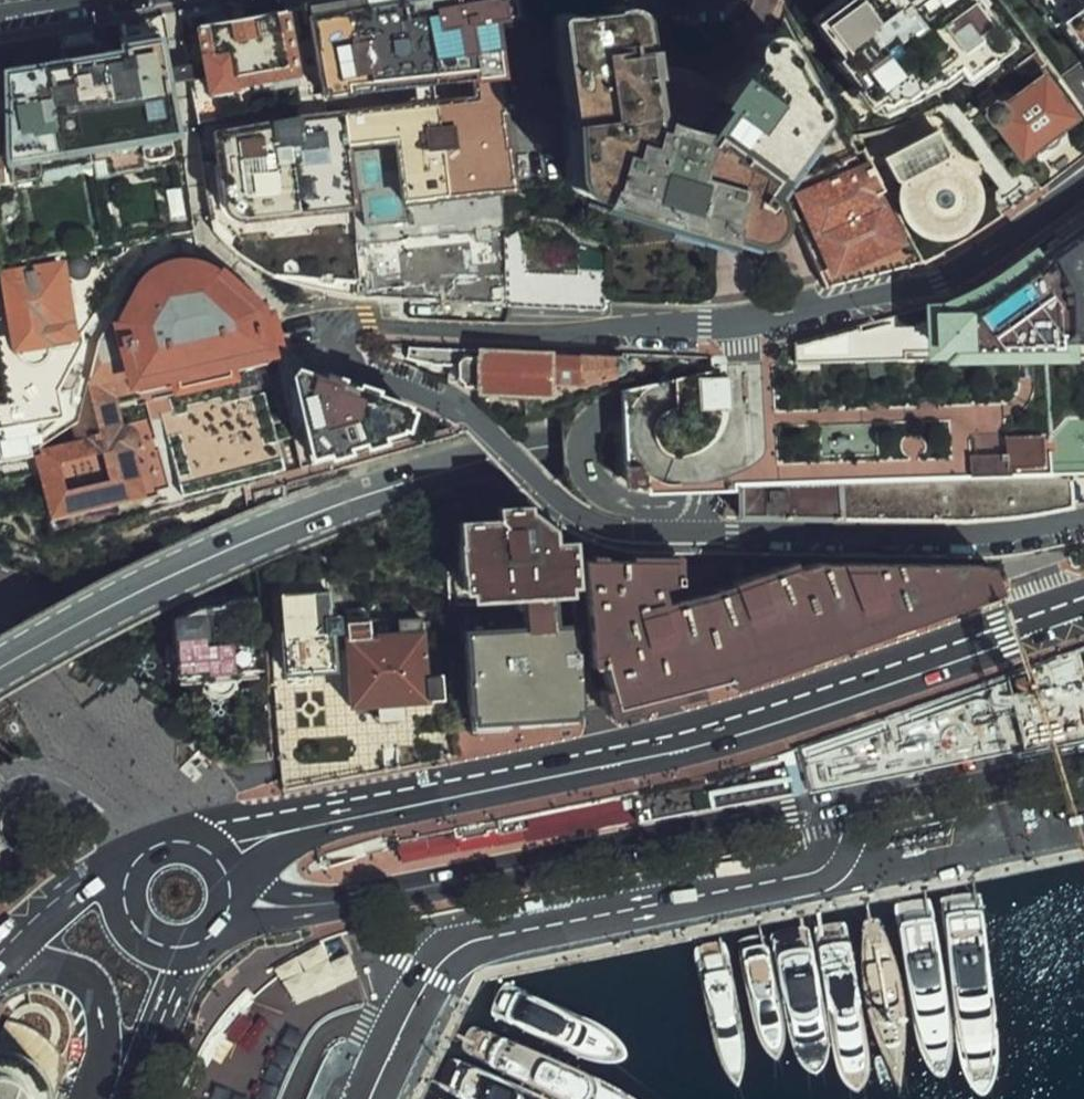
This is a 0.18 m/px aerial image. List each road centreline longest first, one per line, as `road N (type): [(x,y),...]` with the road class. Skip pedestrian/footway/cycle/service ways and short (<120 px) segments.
road 1 (residential): [(1083,188),(975,261),(812,314),(733,326),(349,319),(332,326),(344,359),(478,421),(577,513),(626,528),(695,532)]
road 2 (primary): [(1083,437),(753,424),(564,441),(399,484),(273,530),(0,667)]
road 3 (secondary): [(397,803),(746,725),(1083,606)]
road 4 (primary): [(1083,422),(1054,409),(781,387),(702,391),(605,412),(584,439),(589,476),(622,504),(695,532)]
road 5 (residential): [(843,799),(828,859),(807,878),(483,938),(454,951),(430,975),(371,1098)]
road 6 (secondary): [(352,898),(843,799)]
road 7 (residential): [(695,532),(1002,533),(1083,519)]
road 8 (secondary): [(843,799),(1083,750)]
road 9 (secondary): [(397,803),(261,819),(178,841)]
road 10 (secondary): [(103,1098),(106,1007),(95,984),(53,966),(0,975)]
road 11 (secondary): [(105,1098),(202,941)]
road 12 (secondary): [(144,853),(85,880),(0,957)]
road 13 (secondary): [(246,882),(323,830),(397,803)]
road 14 (secondary): [(144,853),(126,877),(130,919),(160,945),(202,941)]
road 15 (secondary): [(215,931),(352,898)]

